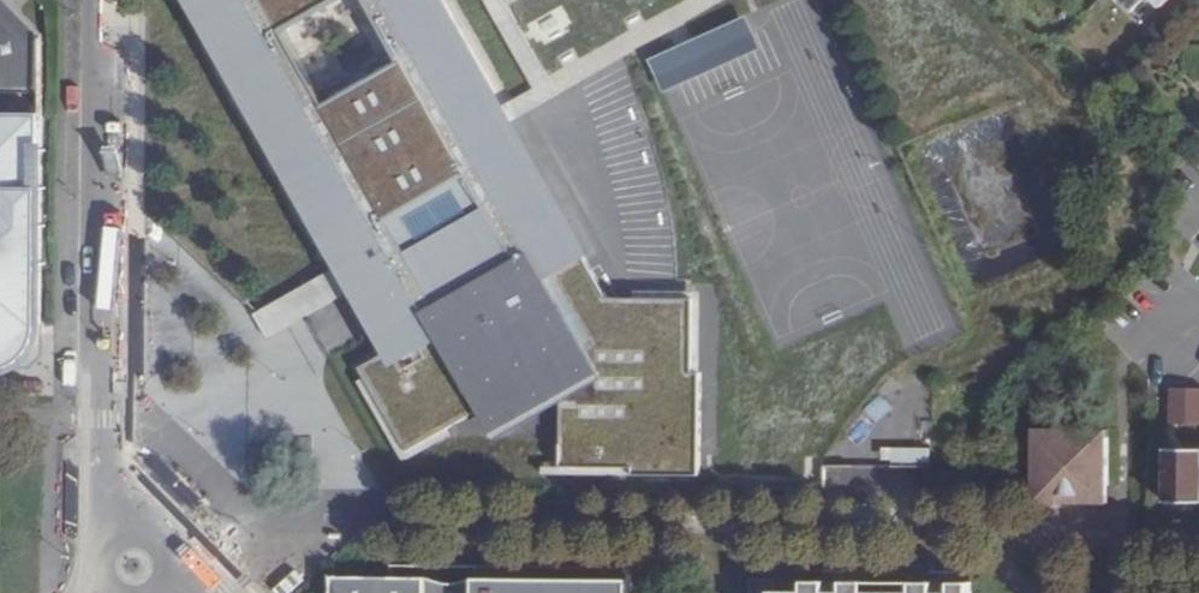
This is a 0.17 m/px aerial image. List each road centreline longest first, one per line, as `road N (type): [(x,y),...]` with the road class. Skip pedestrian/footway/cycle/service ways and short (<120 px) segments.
road 1 (residential): [(123,539),(97,464),(100,0)]

